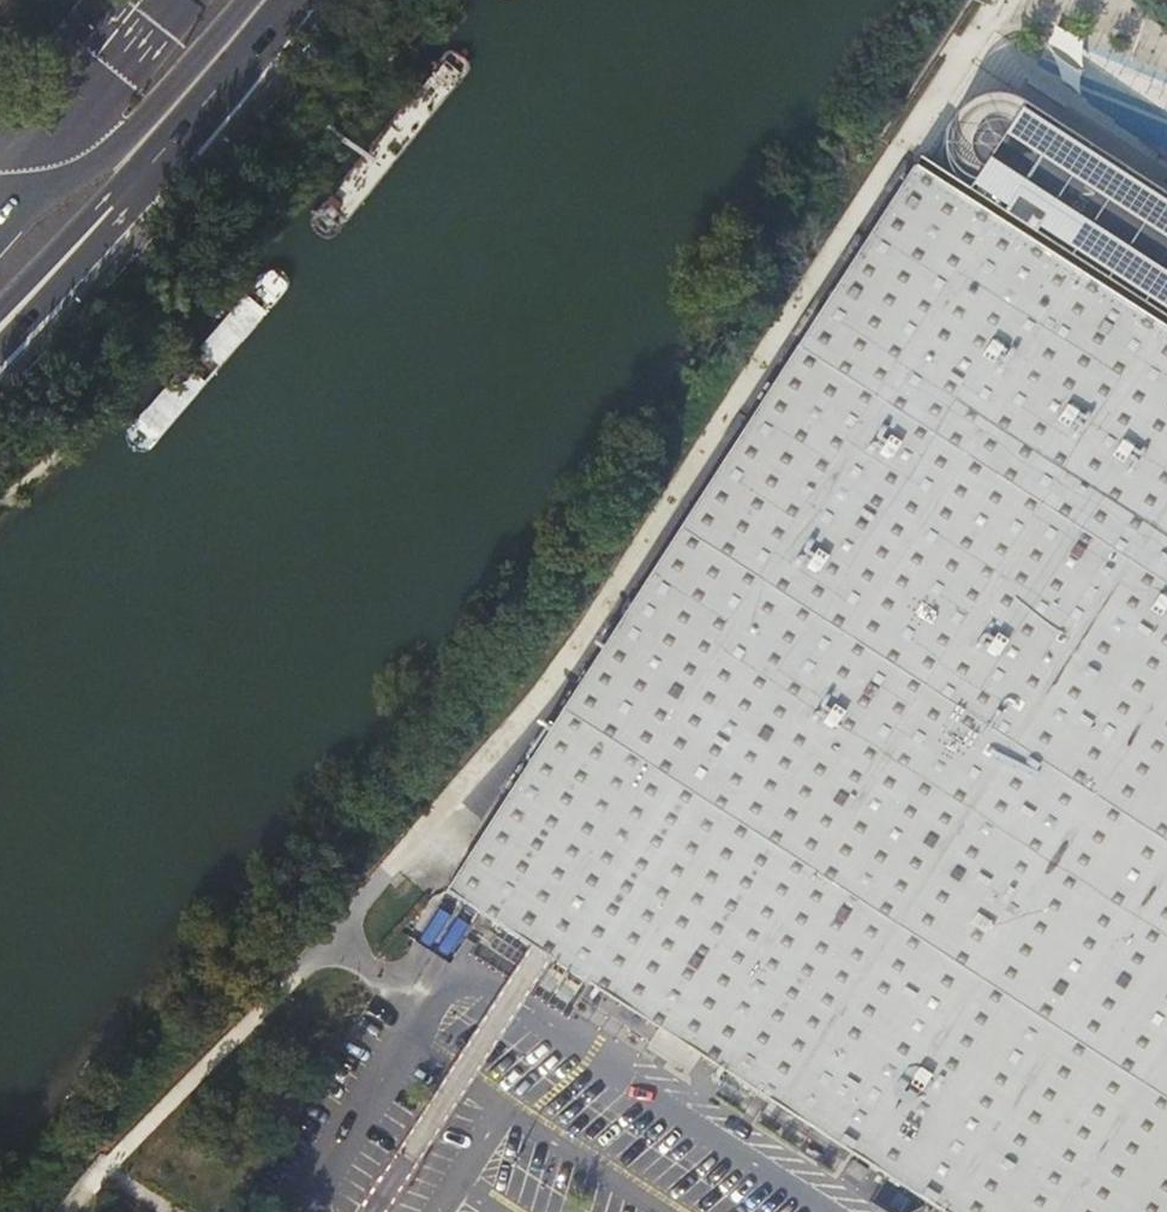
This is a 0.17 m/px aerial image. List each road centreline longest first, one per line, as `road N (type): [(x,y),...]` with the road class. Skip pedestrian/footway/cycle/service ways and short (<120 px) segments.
road 1 (primary): [(0,351),(122,220),(264,35)]
road 2 (primary): [(0,305),(264,35)]
road 3 (primary): [(41,186),(71,179),(119,148),(250,0)]
road 4 (primary): [(179,0),(41,186)]
road 5 (tertiary): [(132,0),(34,122),(0,140)]

